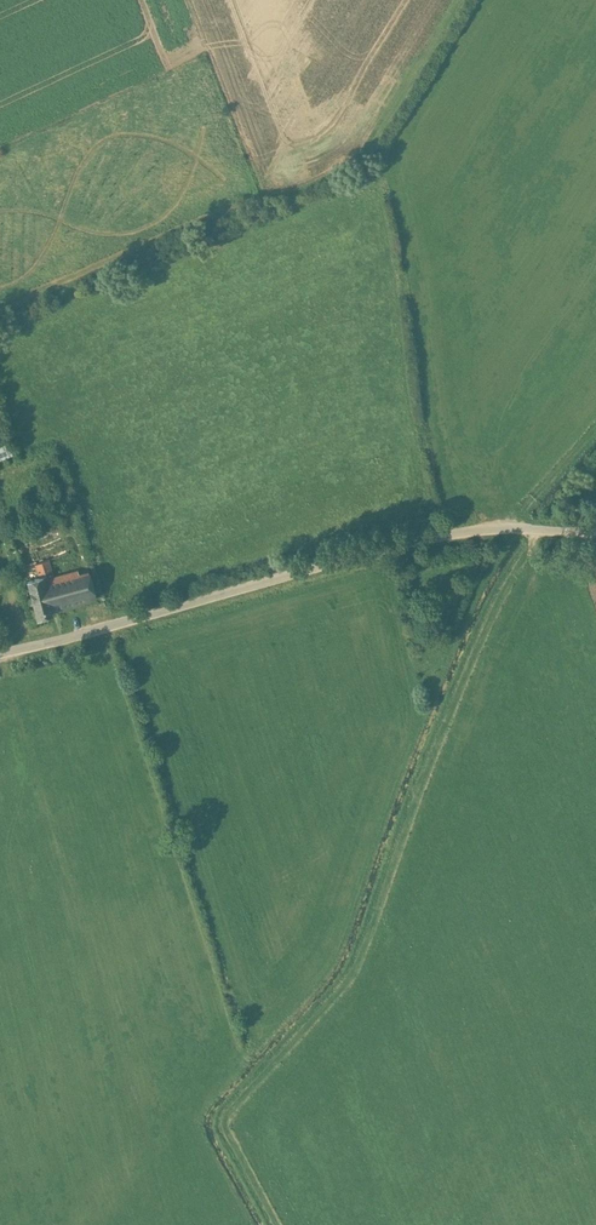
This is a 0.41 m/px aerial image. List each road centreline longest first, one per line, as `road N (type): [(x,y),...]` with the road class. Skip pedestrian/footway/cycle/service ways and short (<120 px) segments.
road 1 (unclassified): [(595,533),(449,534),(0,652)]

